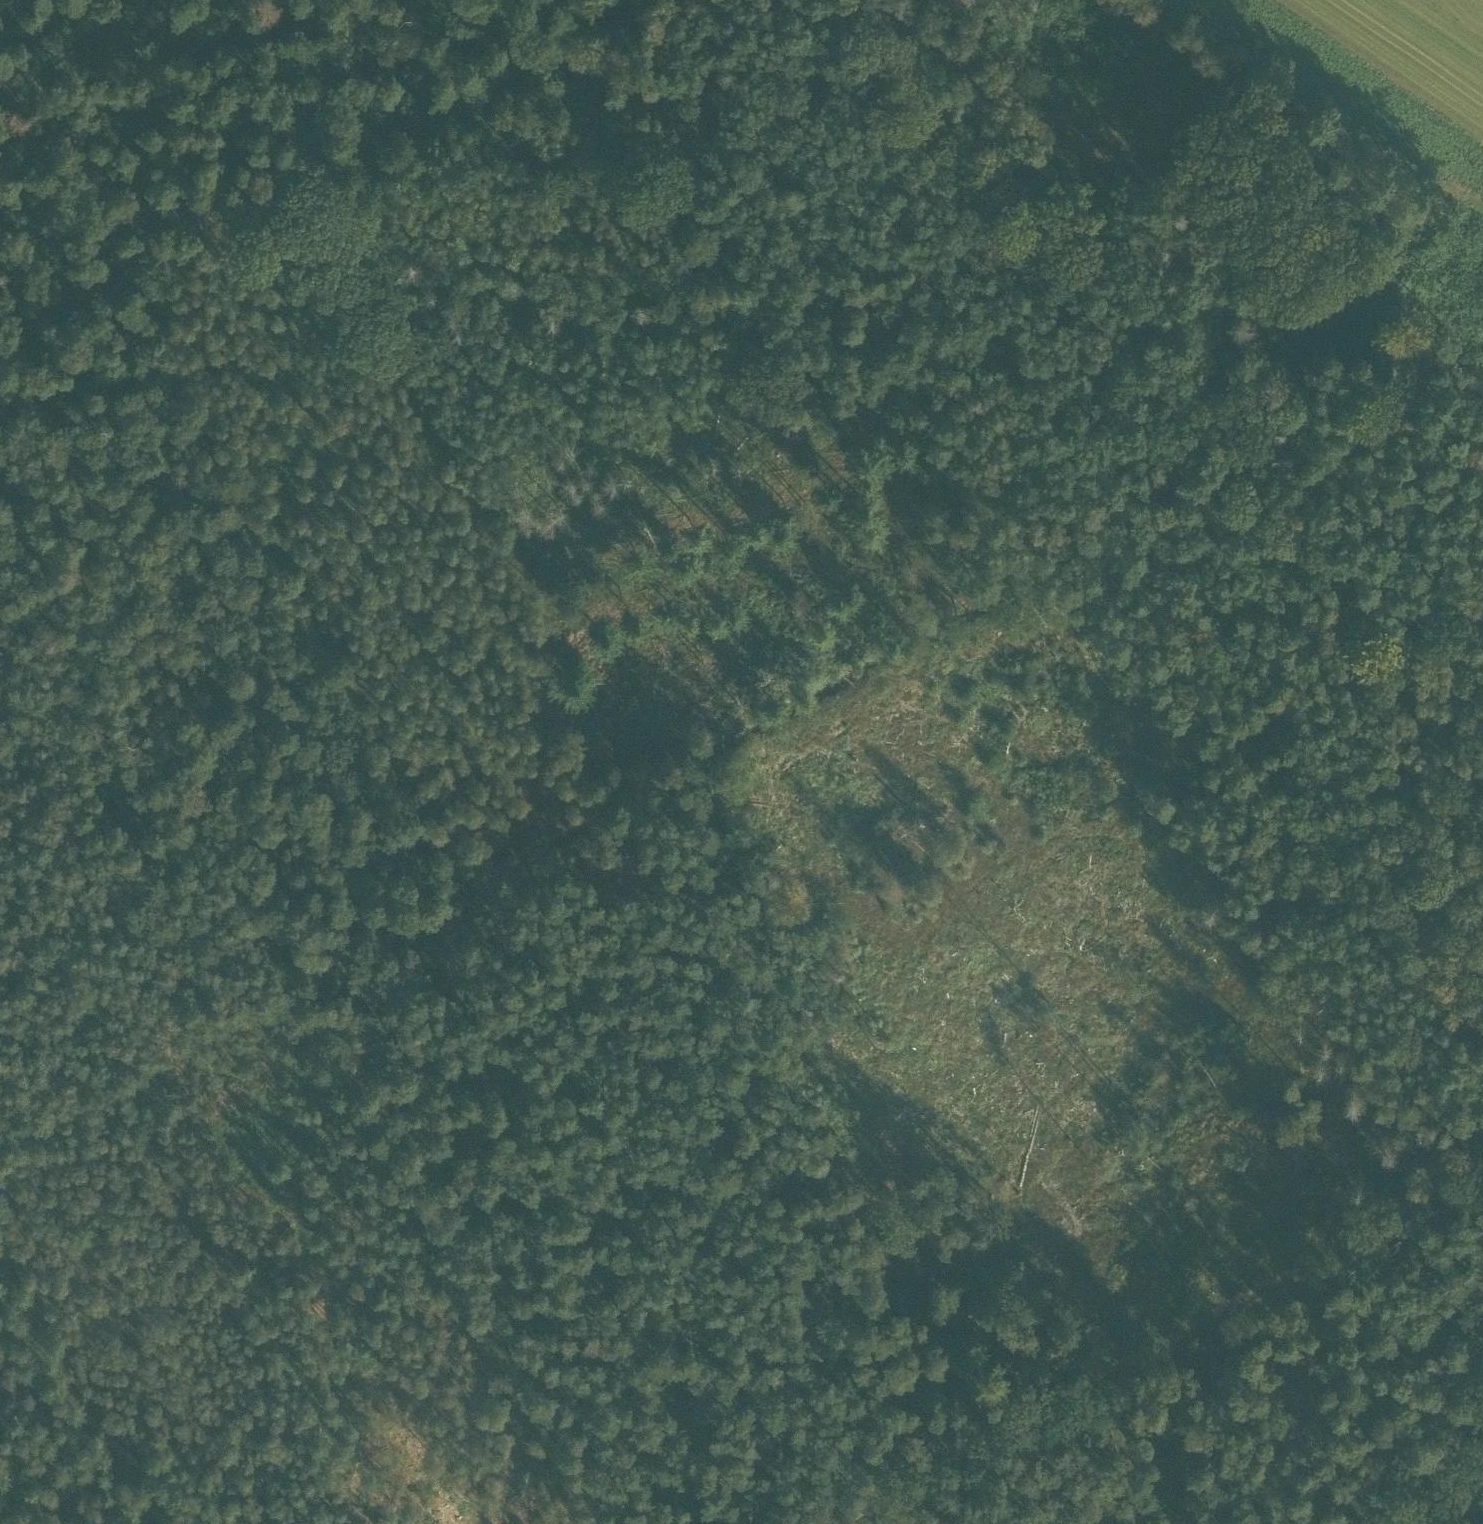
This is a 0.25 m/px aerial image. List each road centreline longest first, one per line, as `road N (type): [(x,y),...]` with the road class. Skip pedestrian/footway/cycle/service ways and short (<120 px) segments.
road 1 (track): [(844,1523),(1482,1166)]
road 2 (track): [(595,0),(0,336)]
road 3 (track): [(1482,211),(1160,0)]
road 4 (track): [(1482,805),(1403,674),(1482,548)]
road 5 (track): [(1413,1523),(1482,1413)]

